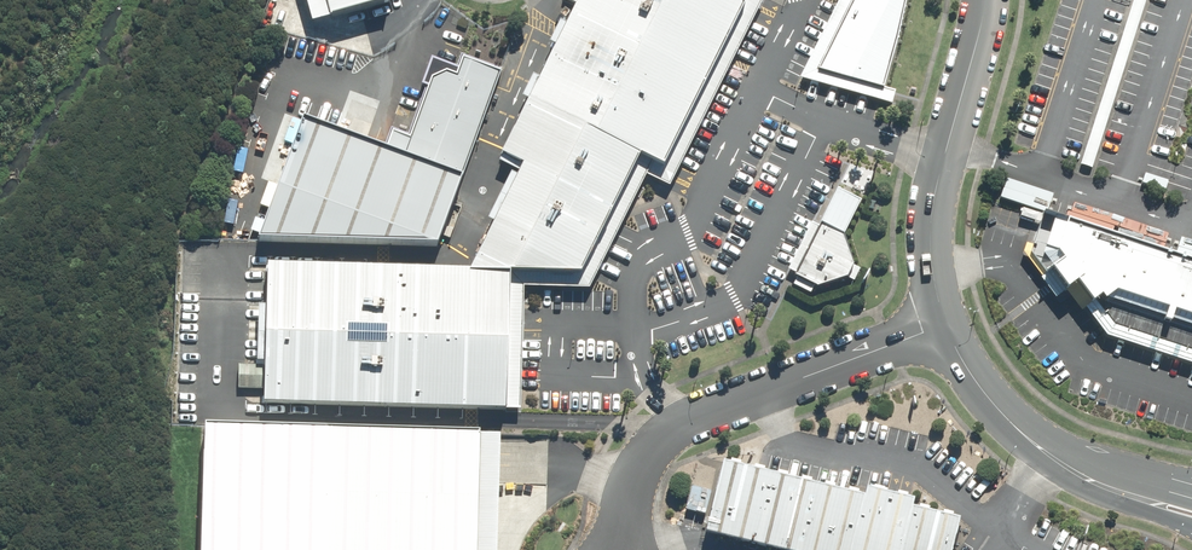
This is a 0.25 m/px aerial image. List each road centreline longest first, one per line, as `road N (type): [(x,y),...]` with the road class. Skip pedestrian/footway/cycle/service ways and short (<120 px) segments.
road 1 (unclassified): [(618,549),(630,484),(647,447),(675,423),(944,325)]
road 2 (unclassified): [(984,0),(934,193),(931,260),(944,325)]
road 3 (unclassified): [(944,325),(985,391),(1042,449),(1144,498)]

